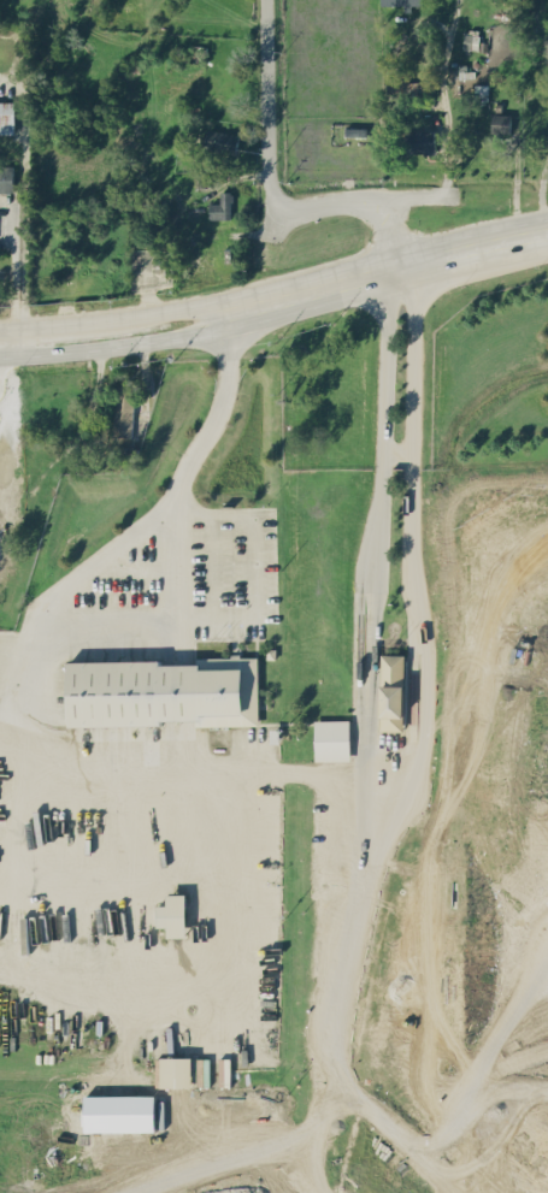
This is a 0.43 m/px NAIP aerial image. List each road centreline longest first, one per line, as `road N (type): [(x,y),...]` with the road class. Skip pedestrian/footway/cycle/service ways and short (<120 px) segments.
road 1 (residential): [(268,0),(271,185),(278,201),(289,209),(341,199),(459,194)]
road 2 (secondary): [(547,232),(402,262),(234,313)]
road 3 (secondary): [(0,356),(128,344),(234,313)]
road 4 (secondary): [(234,313),(184,308),(0,330)]

